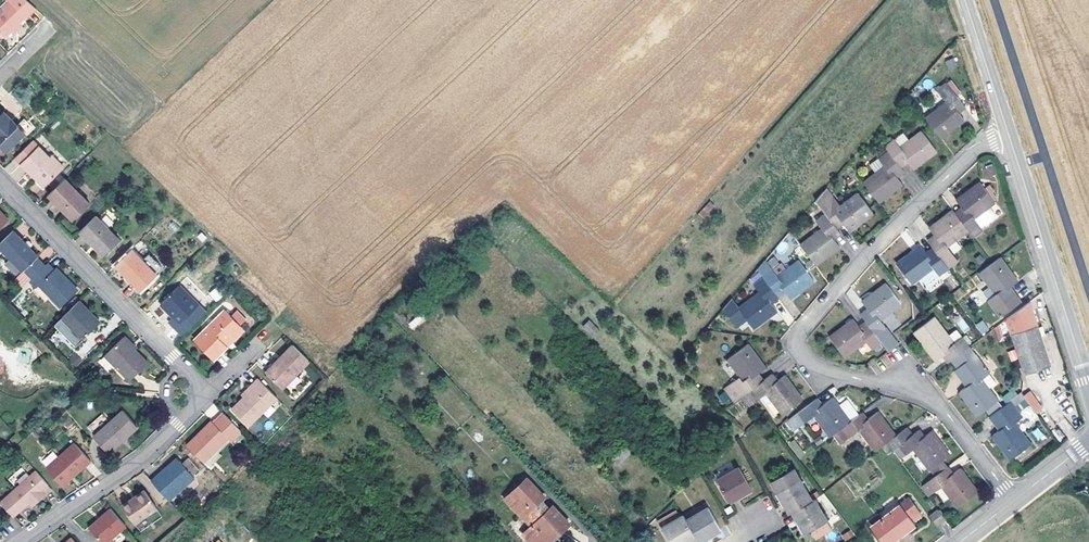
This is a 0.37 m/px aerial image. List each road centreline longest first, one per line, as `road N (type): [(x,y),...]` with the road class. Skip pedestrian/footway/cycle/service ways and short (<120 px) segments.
road 1 (residential): [(1013,500),(934,396),(828,371),(799,356),(798,334),(976,149),(1008,134)]
road 2 (residential): [(209,394),(0,179)]
road 3 (secondary): [(1008,134),(1088,386)]
road 4 (residential): [(19,541),(125,471),(209,394)]
road 5 (secondary): [(965,0),(1008,134)]

